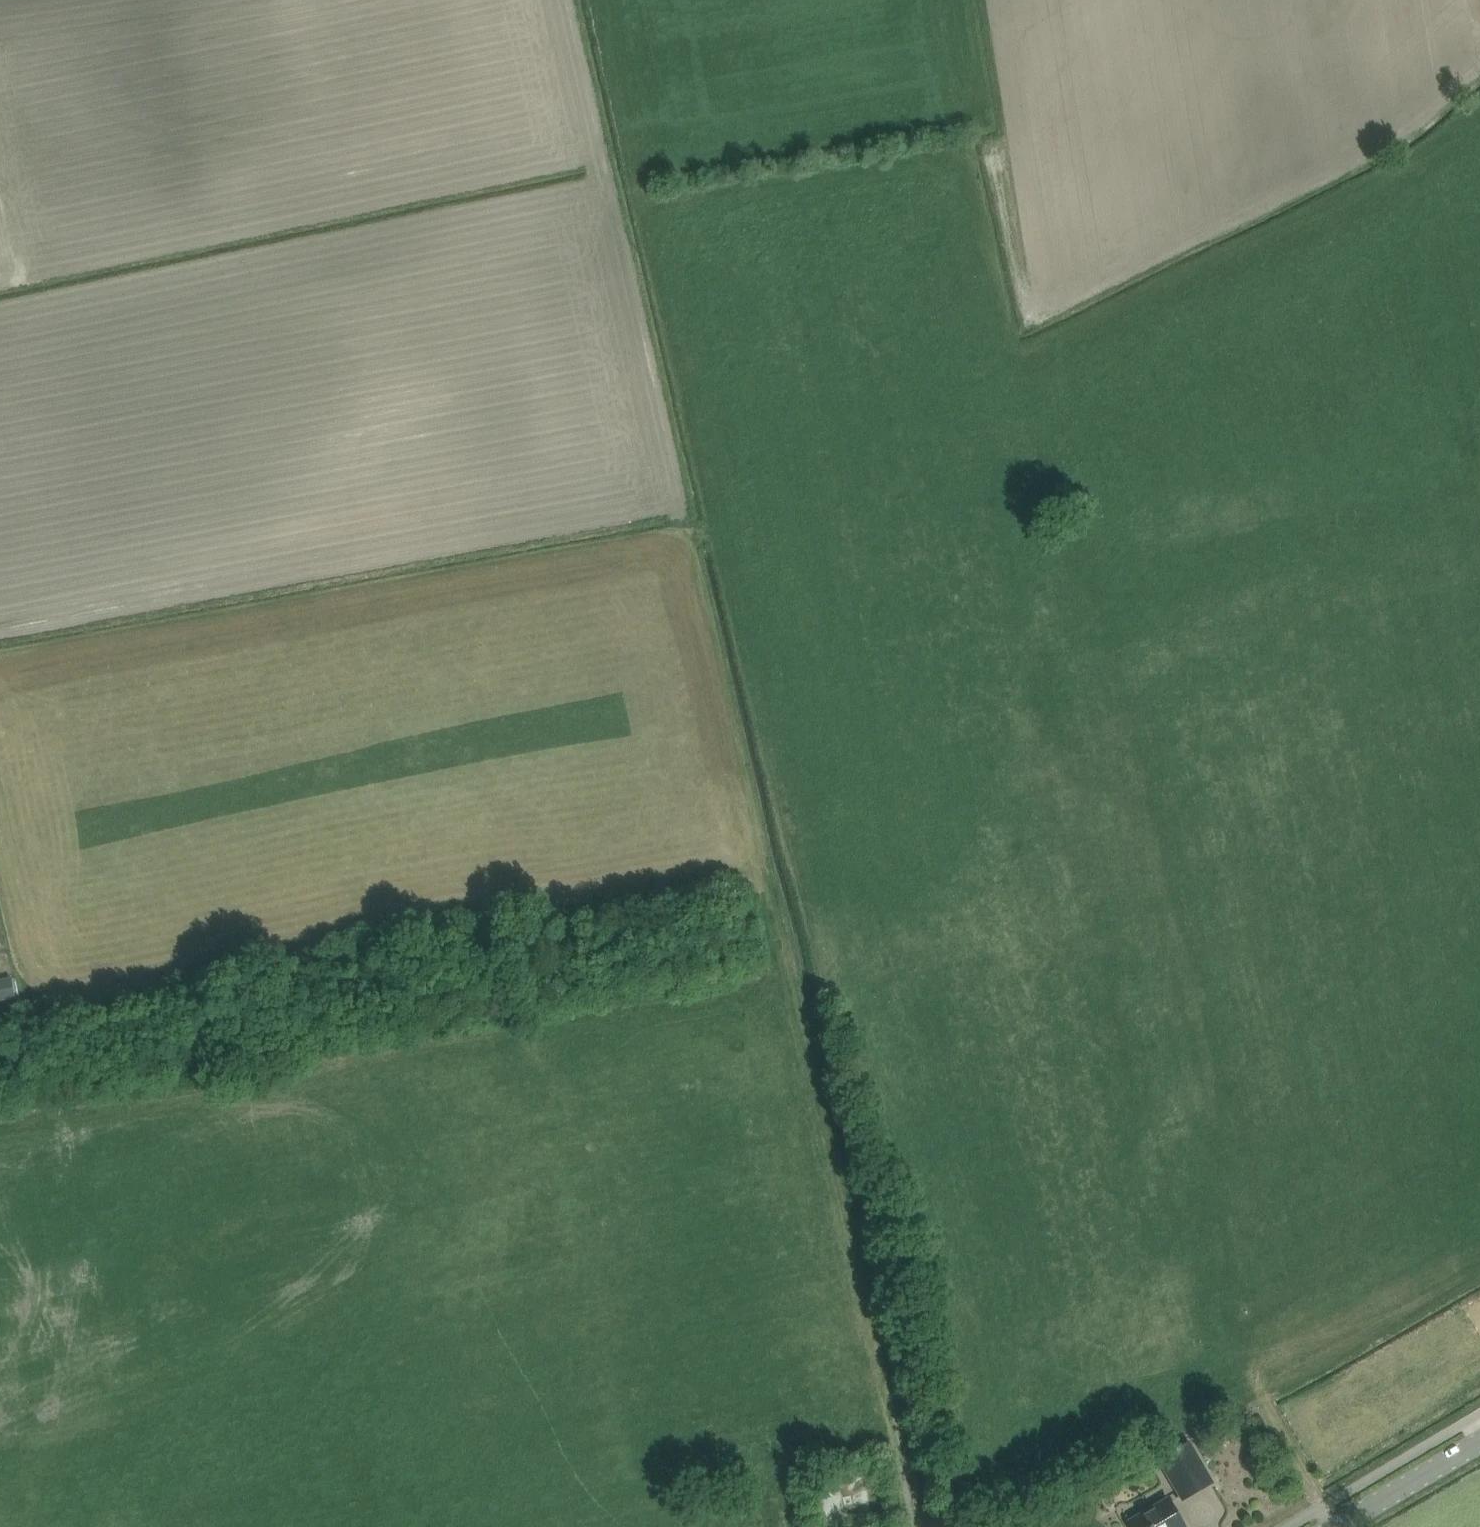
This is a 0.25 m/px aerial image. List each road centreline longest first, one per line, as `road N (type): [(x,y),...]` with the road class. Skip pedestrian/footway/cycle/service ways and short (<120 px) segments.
road 1 (track): [(685,551),(912,1526)]
road 2 (tertiary): [(1333,1526),(1479,1439)]

